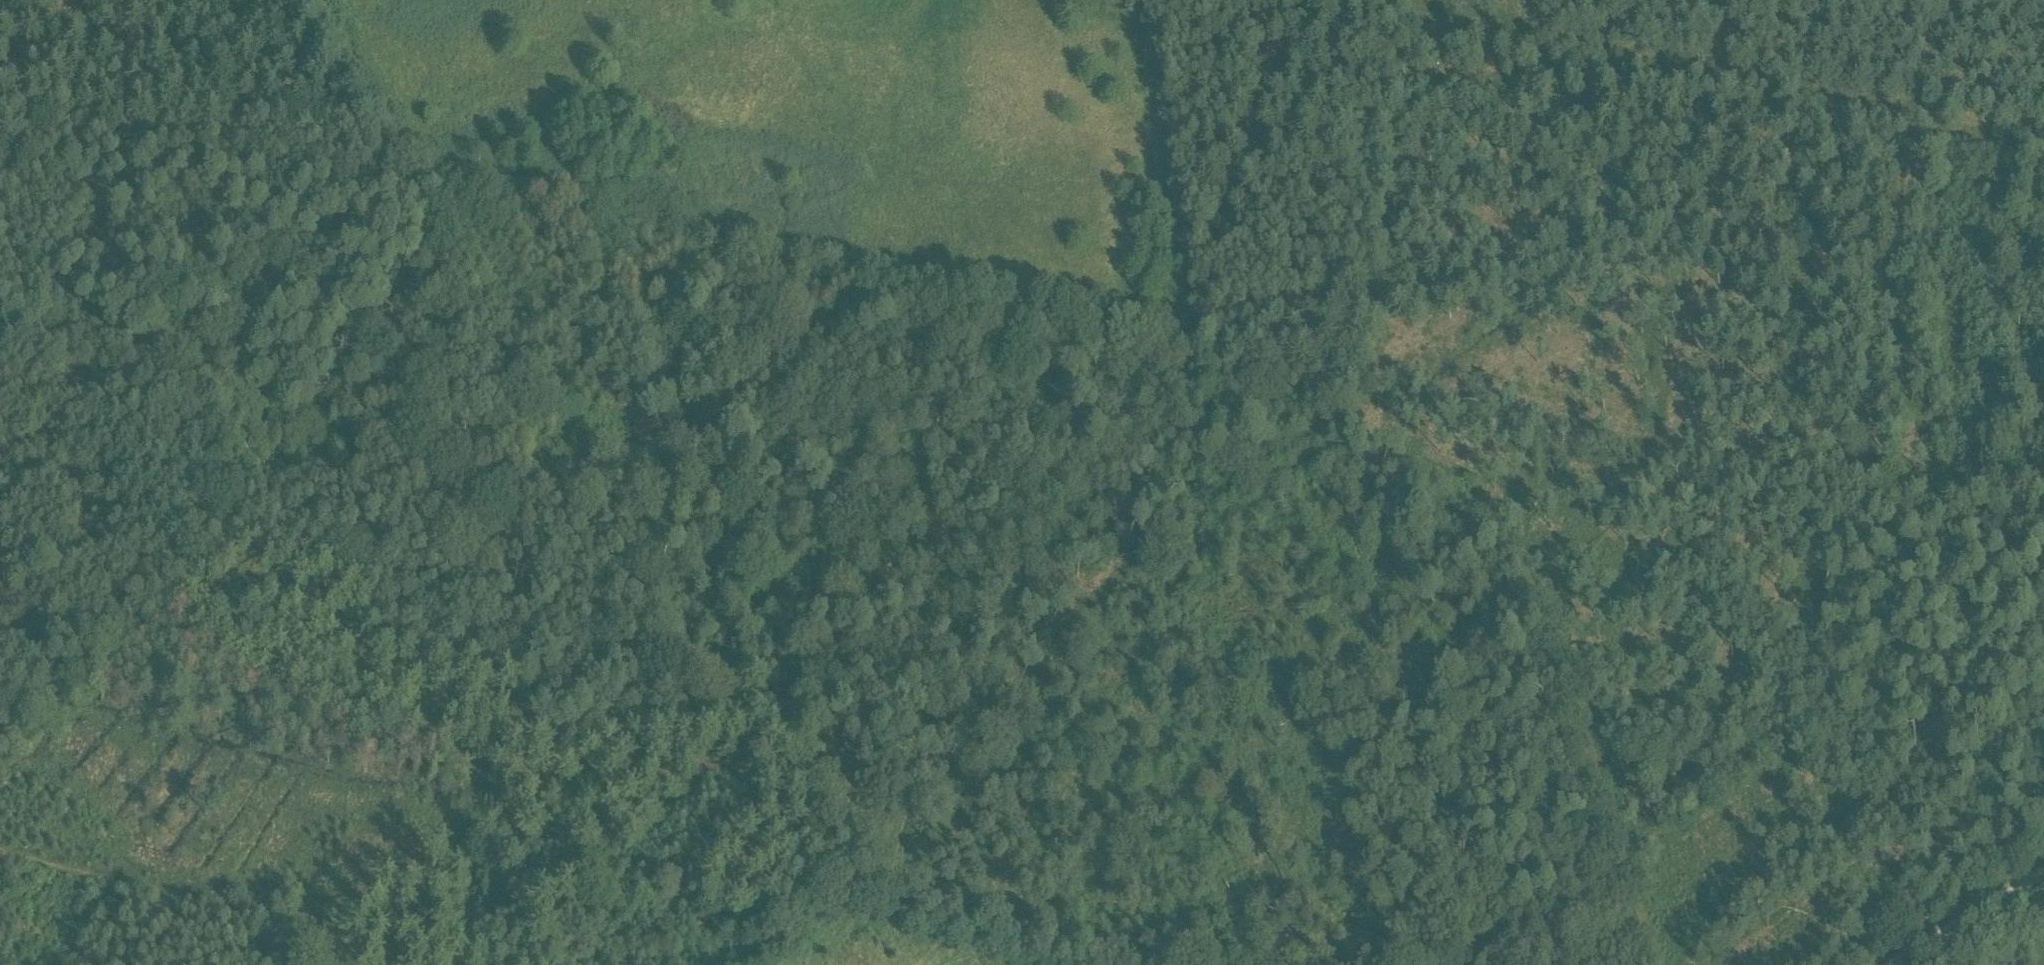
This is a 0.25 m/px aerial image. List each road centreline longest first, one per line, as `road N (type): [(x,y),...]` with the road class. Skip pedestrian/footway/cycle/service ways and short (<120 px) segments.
road 1 (track): [(2043,867),(1888,964)]

